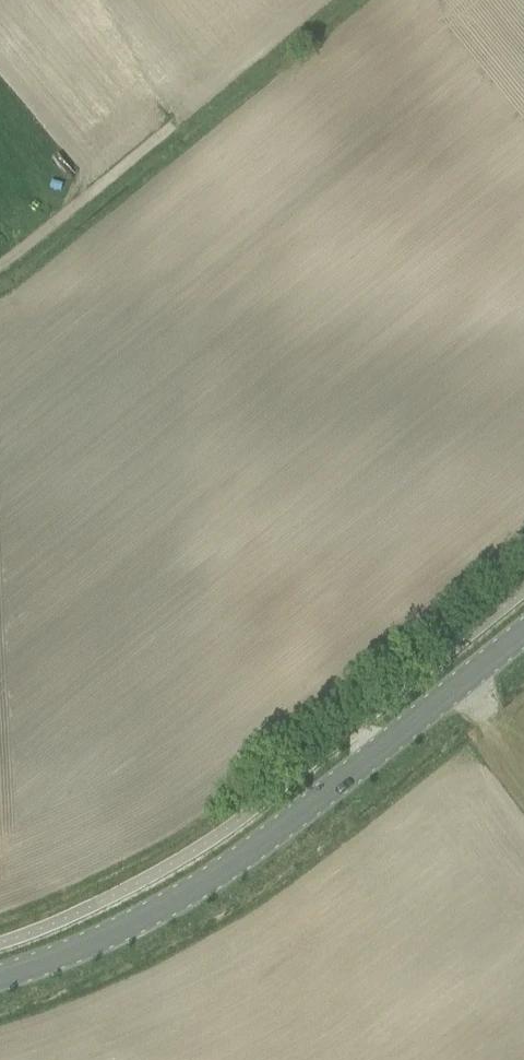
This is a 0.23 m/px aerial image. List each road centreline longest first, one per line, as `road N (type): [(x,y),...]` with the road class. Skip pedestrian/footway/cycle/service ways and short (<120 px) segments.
road 1 (tertiary): [(0,977),(136,924),(236,862),(523,635)]

